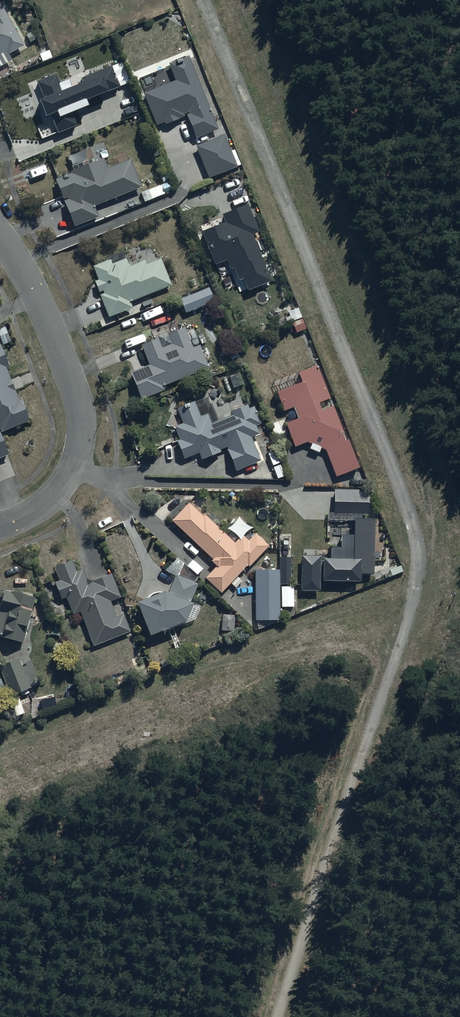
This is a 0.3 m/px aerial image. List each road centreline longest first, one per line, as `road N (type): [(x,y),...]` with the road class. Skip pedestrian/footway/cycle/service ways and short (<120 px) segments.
road 1 (track): [(199,0),(390,479),(417,577),(256,1016)]
road 2 (track): [(0,750),(417,577)]
road 3 (residential): [(0,547),(50,529),(89,474),(89,402),(0,231)]

